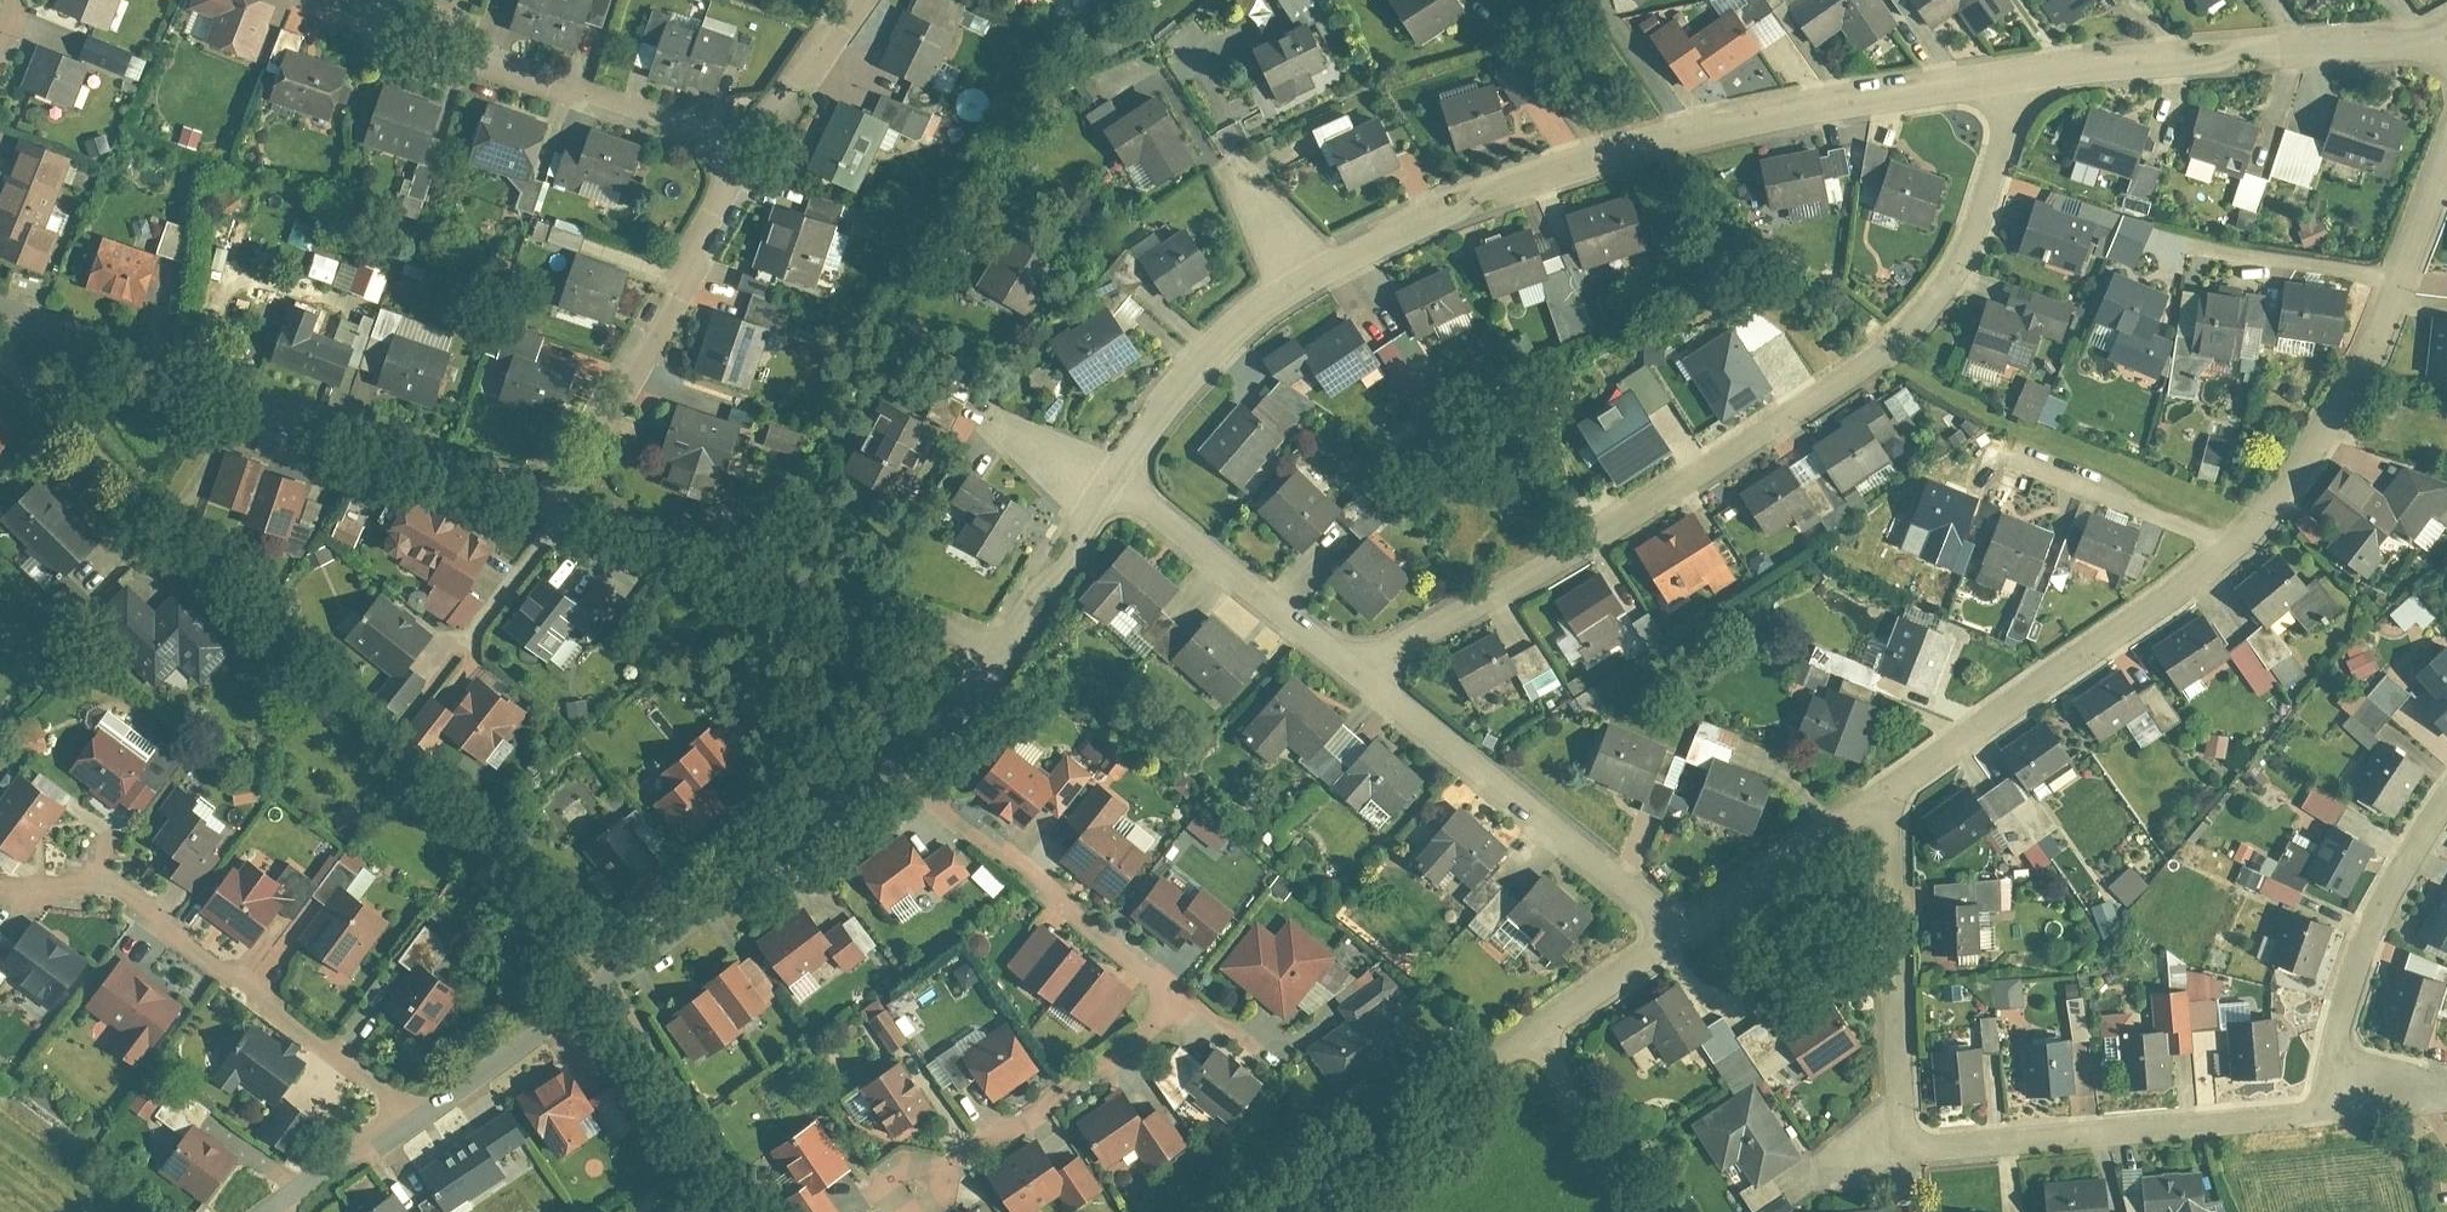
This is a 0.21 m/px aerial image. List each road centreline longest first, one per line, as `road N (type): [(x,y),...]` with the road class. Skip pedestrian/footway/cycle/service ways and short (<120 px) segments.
road 1 (residential): [(1889,800),(1895,1116),(1910,1143),(1950,1145),(2333,1108),(2369,956),(2446,807)]
road 2 (residential): [(2021,87),(1766,117),(1505,189),(1368,244),(1212,347),(1116,476)]
road 3 (residential): [(1356,670),(1635,513),(1887,343),(1967,263),(2021,87)]
road 4 (residential): [(2446,164),(2326,444),(2251,535),(2168,603),(1889,800)]
road 5 (residential): [(890,767),(1124,942),(1179,998),(1053,1106),(903,1199)]
road 6 (residential): [(0,315),(63,326),(570,498)]
road 7 (residential): [(890,767),(620,977),(420,1108)]
road 8 (residential): [(0,889),(124,895),(420,1108)]
road 9 (residential): [(570,498),(1007,640)]
road 10 (residential): [(2446,33),(2021,87)]
road 11 (residential): [(1356,670),(1682,938)]
road 12 (residential): [(570,498),(768,148)]
road 13 (residential): [(1530,1029),(1272,1211)]
road 14 (residential): [(768,148),(471,42)]
road 15 (residential): [(1116,476),(1356,670)]
road 16 (residential): [(1889,800),(1682,938)]
road 17 (residential): [(1661,1211),(1530,1029)]
road 18 (residential): [(471,42),(389,13),(379,48),(456,74)]
road 19 (residential): [(1116,476),(1007,640)]
road 20 (residential): [(768,148),(873,0)]
road 21 (residential): [(468,643),(560,534),(570,498)]
road 22 (residential): [(420,1108),(274,1211)]
road 23 (residential): [(1682,938),(1530,1029)]
road 24 (residential): [(1007,640),(960,706),(890,767)]

